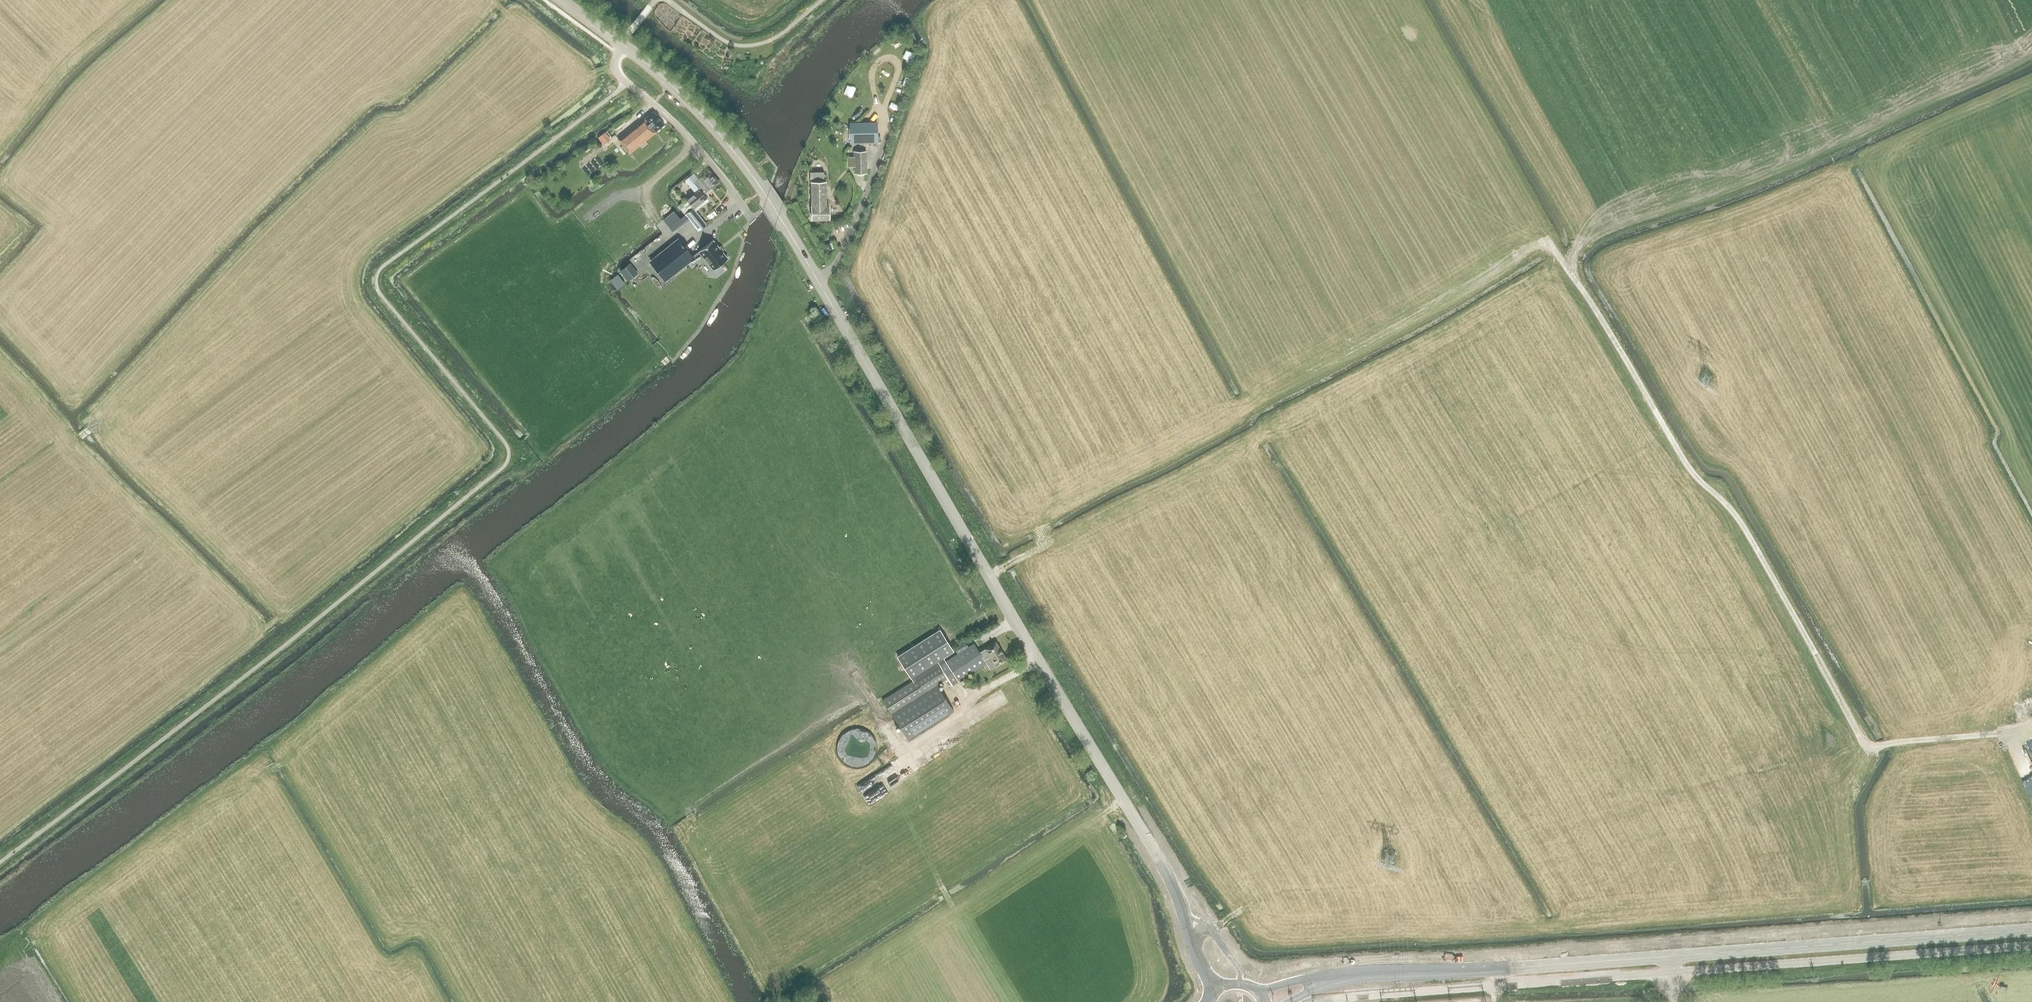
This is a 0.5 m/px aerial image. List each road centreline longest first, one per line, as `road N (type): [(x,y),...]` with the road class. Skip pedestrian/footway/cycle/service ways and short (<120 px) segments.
road 1 (secondary): [(1207,974),(1170,877),(782,221),(680,93),(562,0)]
road 2 (track): [(2001,734),(1868,748),(1740,520),(1690,468),(1547,237)]
road 3 (unclassified): [(1322,1001),(2031,945)]
road 4 (primary): [(1448,971),(2031,929)]
road 5 (primary): [(1448,971),(1356,970),(1257,989)]
road 6 (track): [(973,693),(957,720),(906,748),(856,673)]
road 7 (primary): [(1290,1001),(1349,981),(1448,971)]

